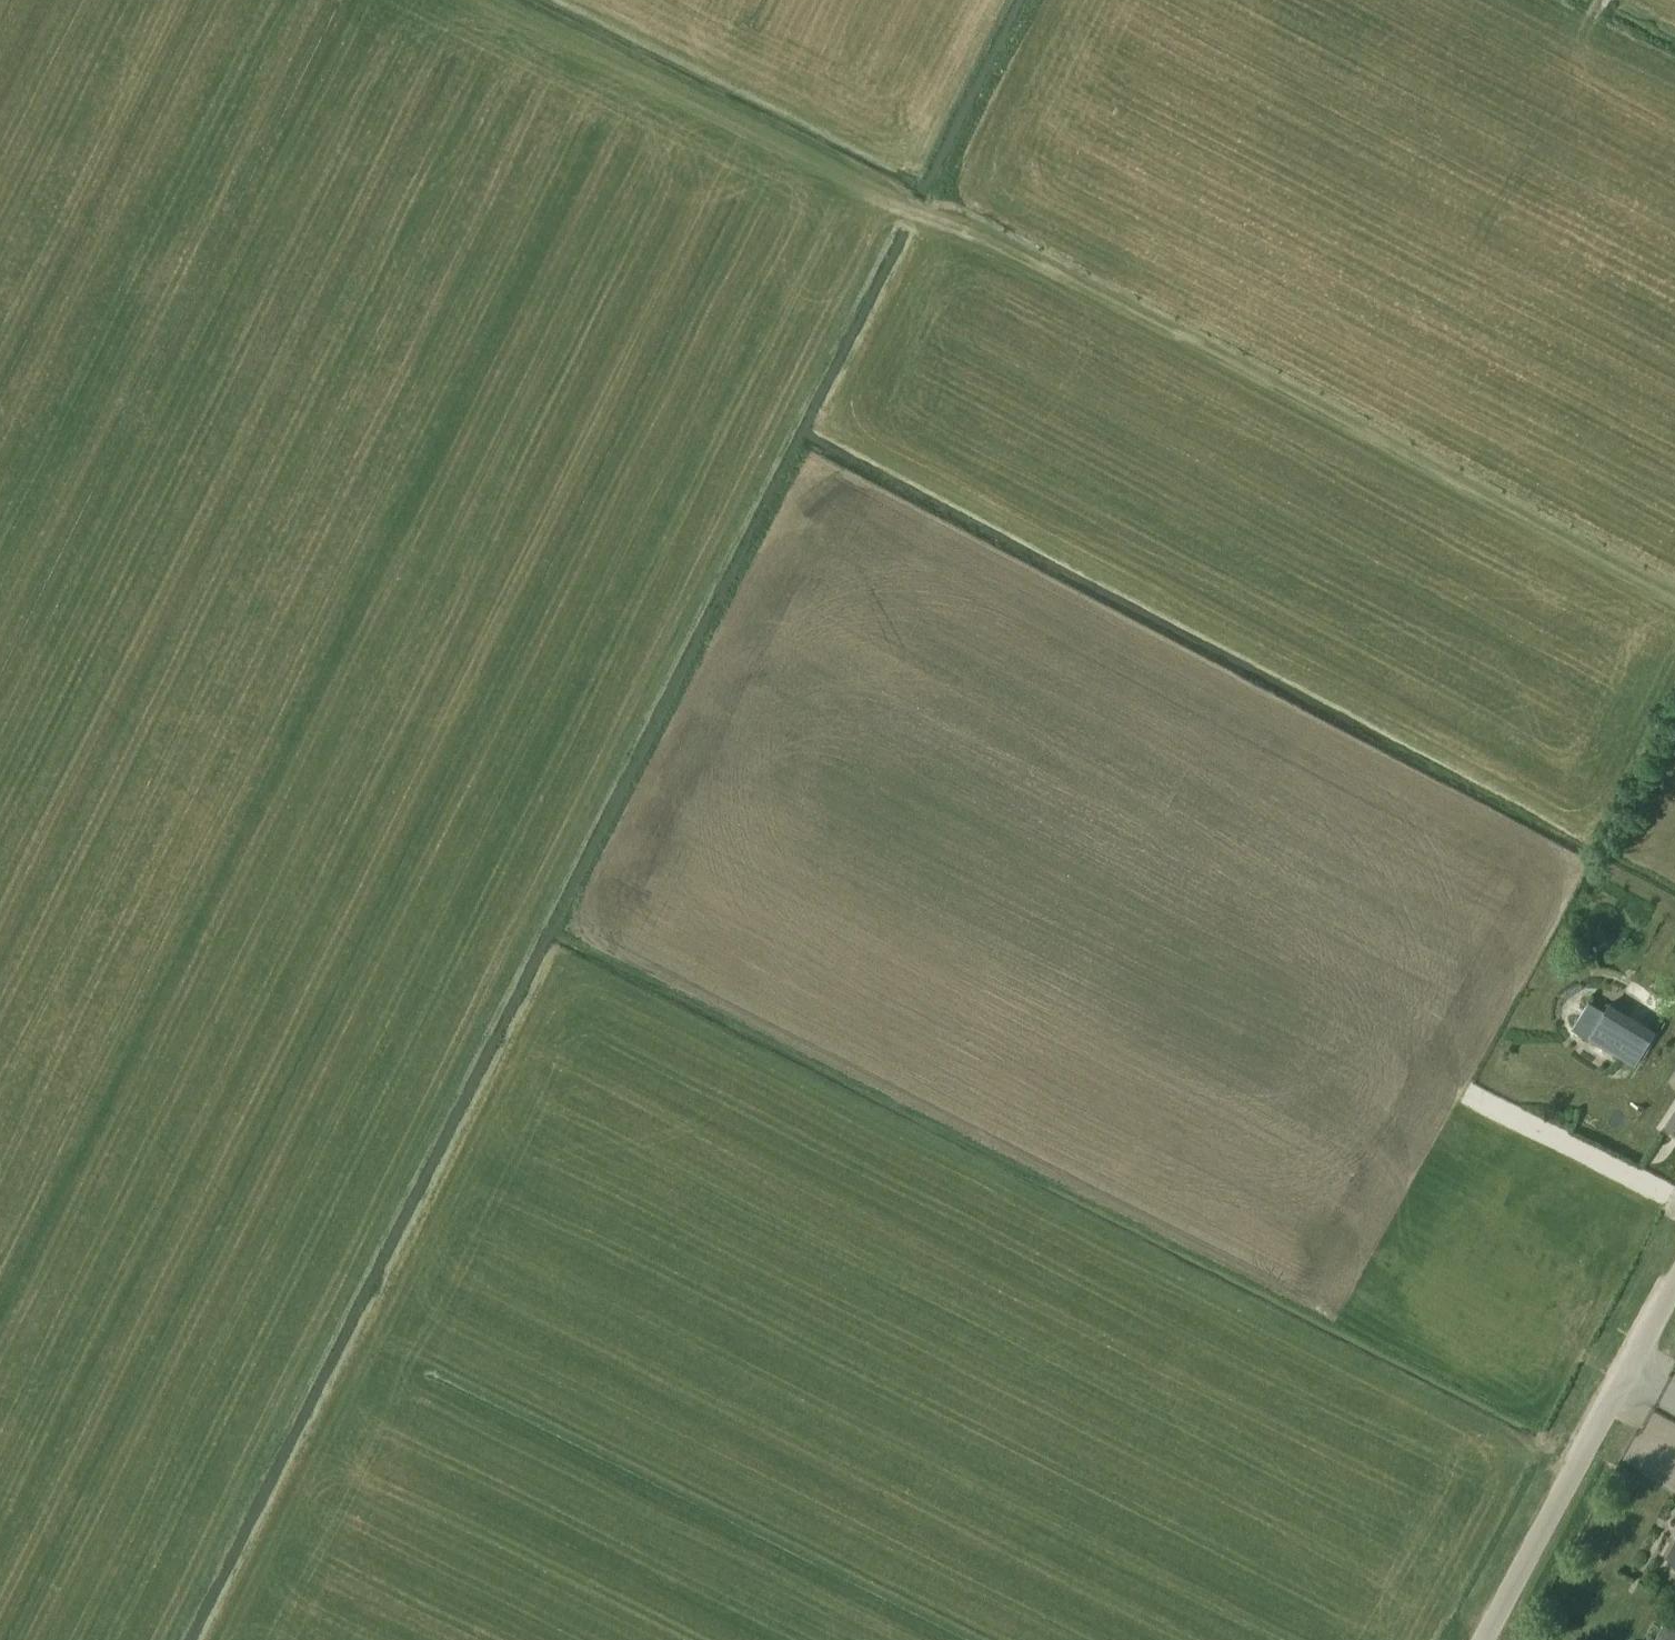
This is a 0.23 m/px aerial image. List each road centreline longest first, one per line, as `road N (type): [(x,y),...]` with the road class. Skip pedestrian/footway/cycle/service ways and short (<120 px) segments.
road 1 (unclassified): [(1484,1639),(1674,1283)]

